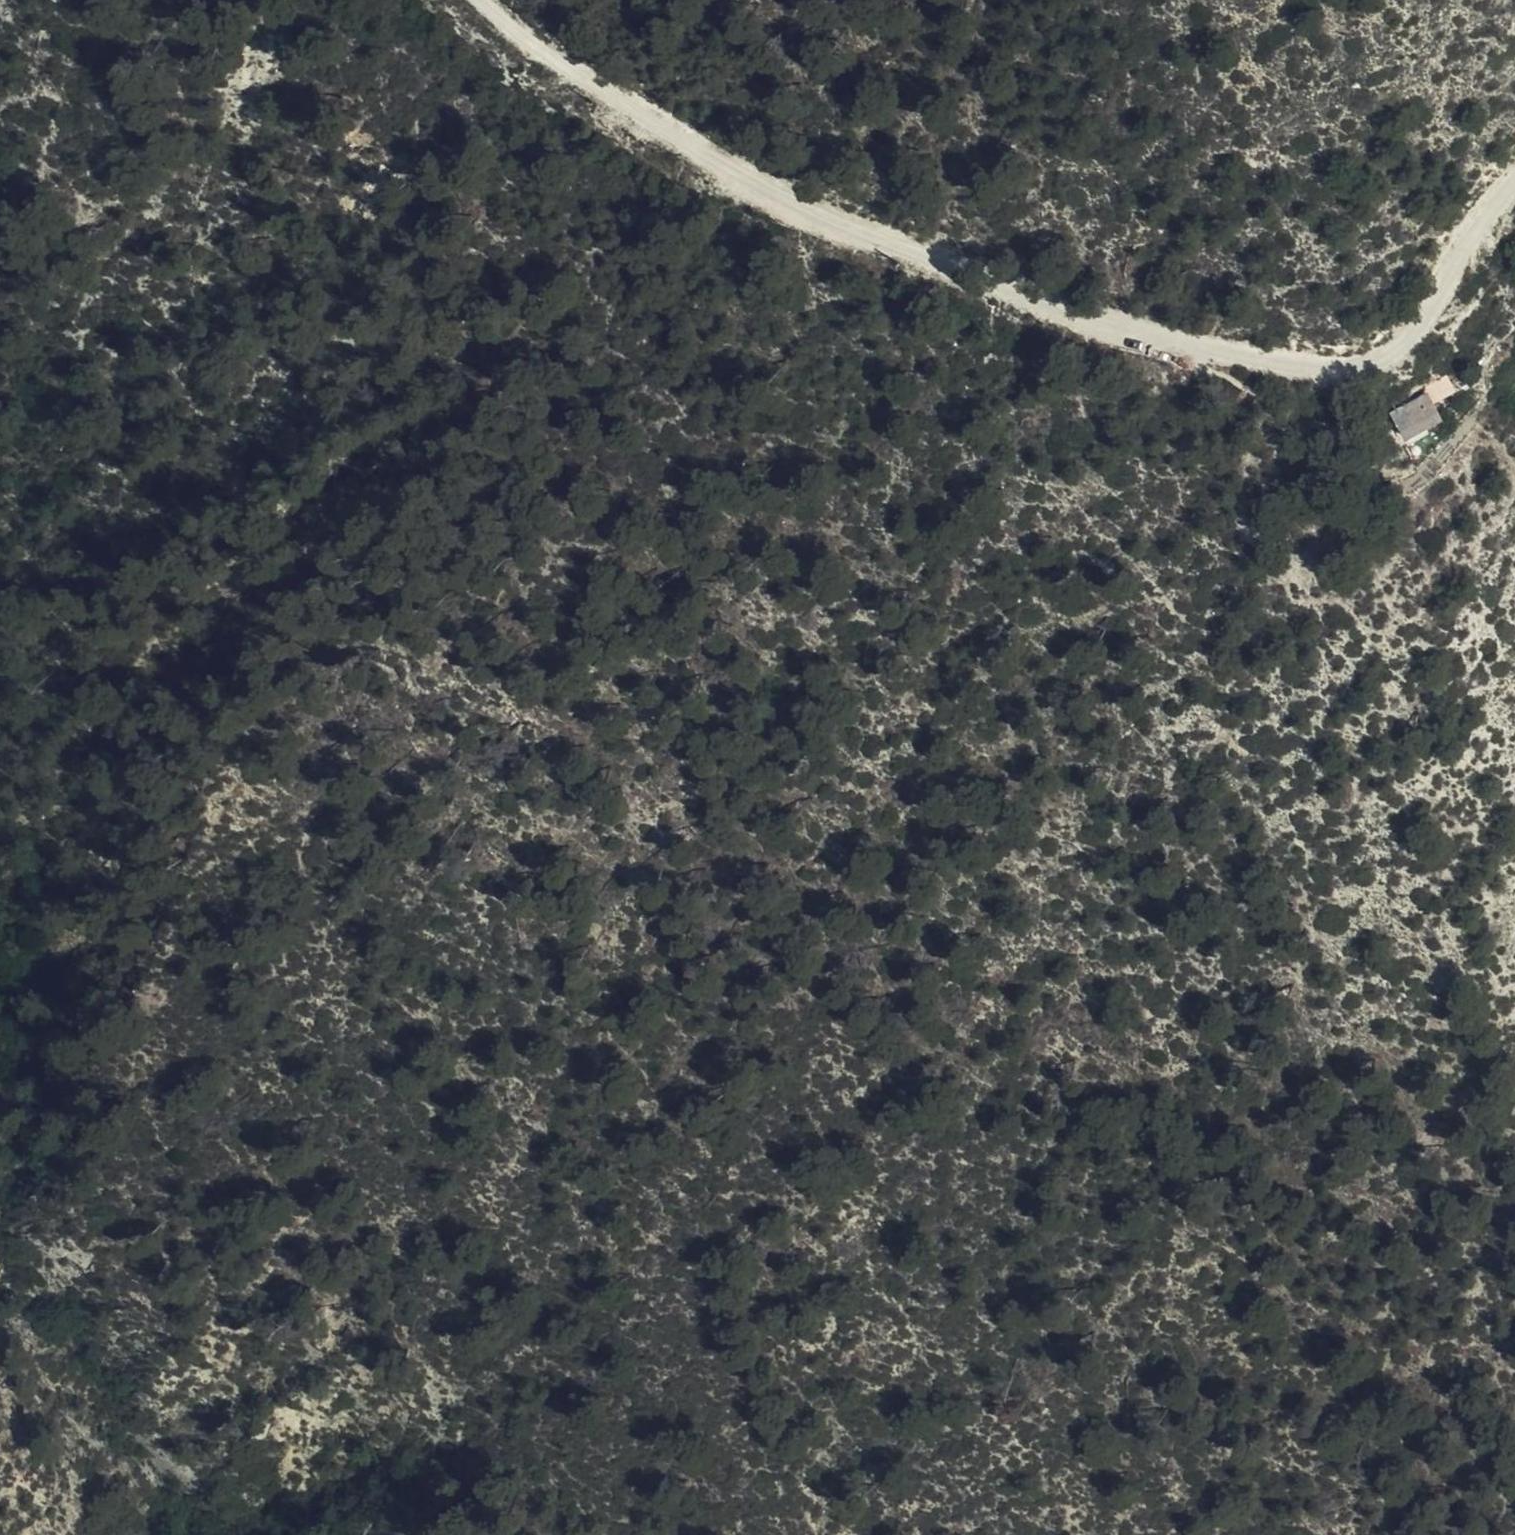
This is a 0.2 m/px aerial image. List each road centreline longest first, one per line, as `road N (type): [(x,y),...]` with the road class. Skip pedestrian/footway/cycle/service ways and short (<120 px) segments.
road 1 (track): [(1514,176),(1409,334),(1346,363),(1230,360),(834,219),(626,102),(477,0)]

